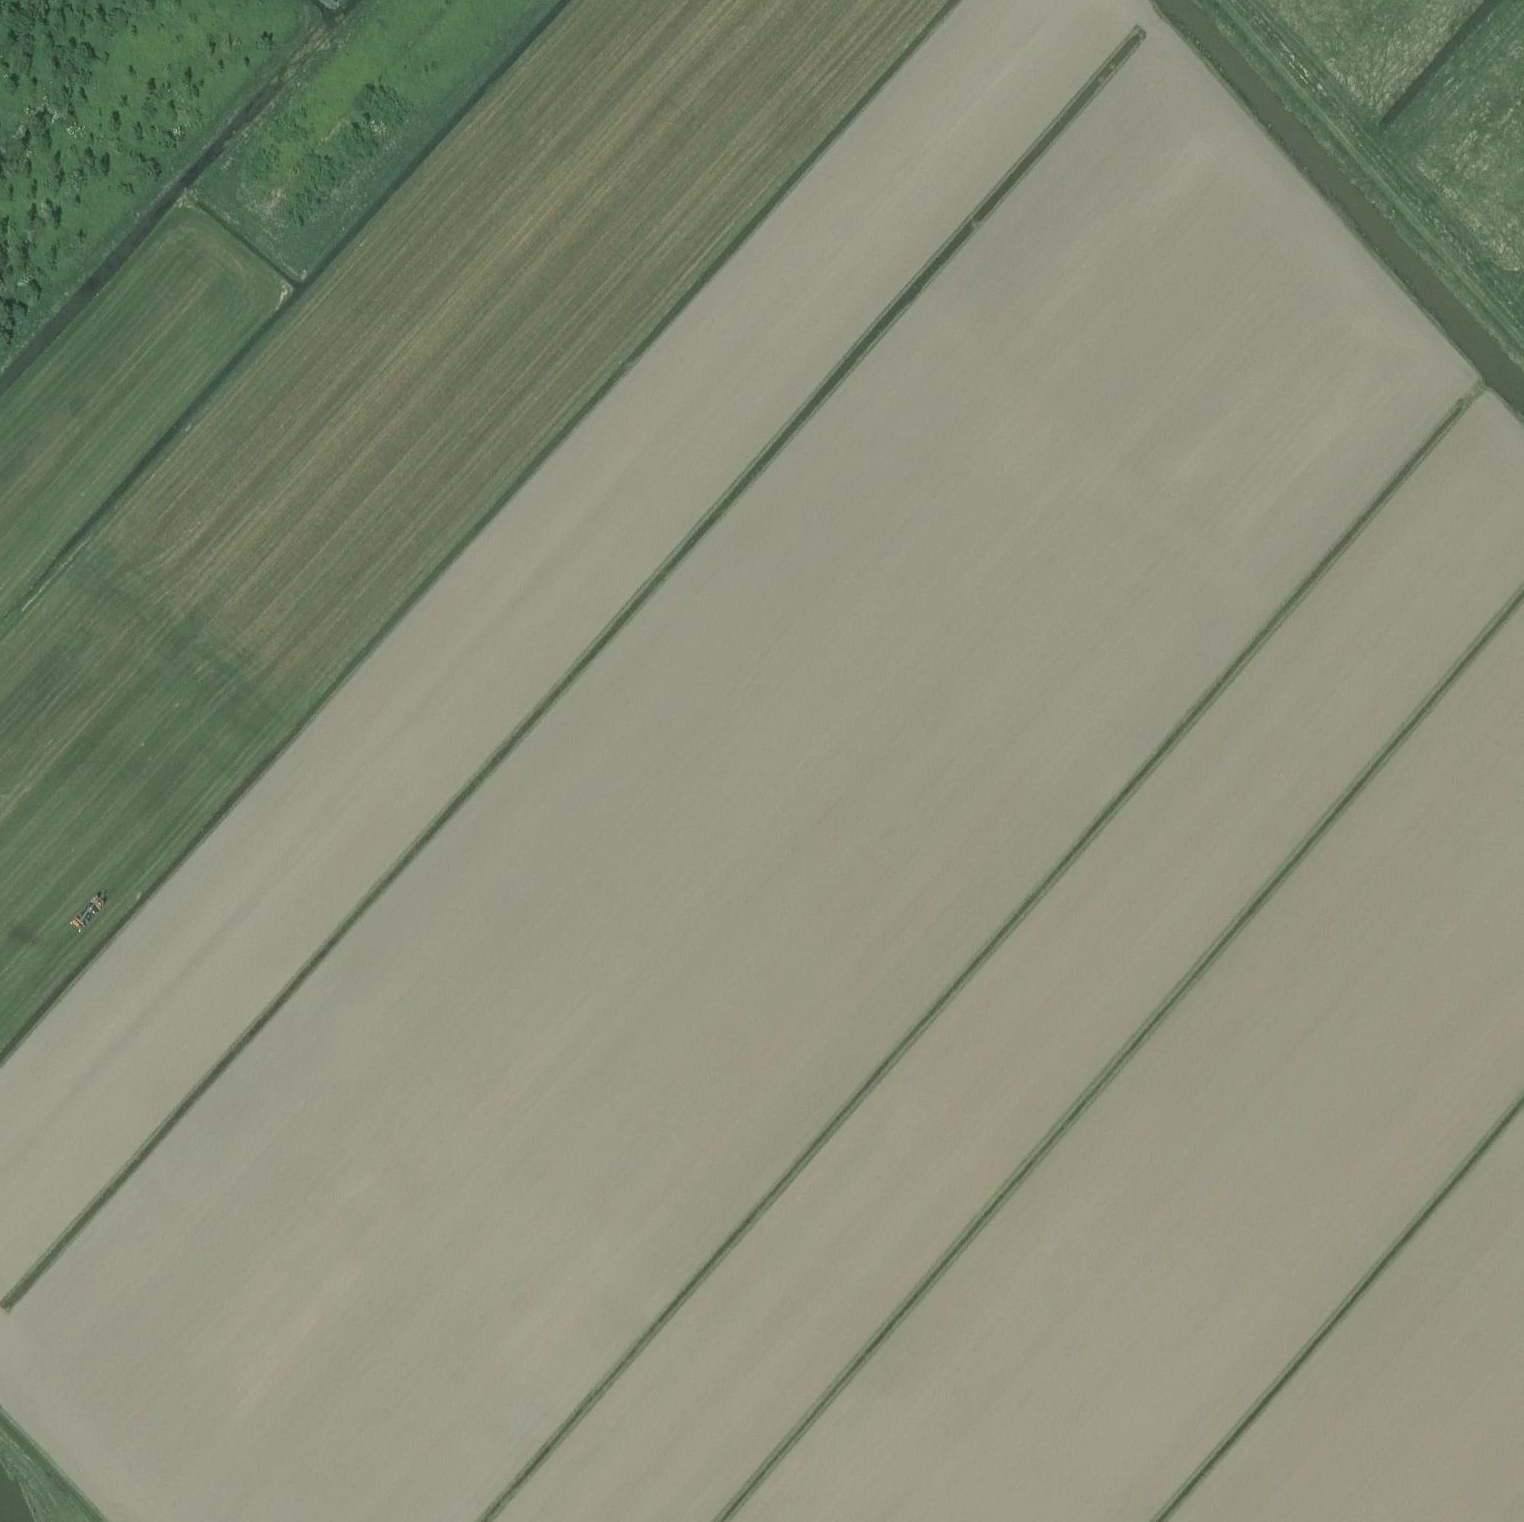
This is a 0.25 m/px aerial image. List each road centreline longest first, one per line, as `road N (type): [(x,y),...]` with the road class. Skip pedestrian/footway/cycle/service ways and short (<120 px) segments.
road 1 (track): [(216,175),(299,251),(533,0)]
road 2 (track): [(216,175),(376,0)]

